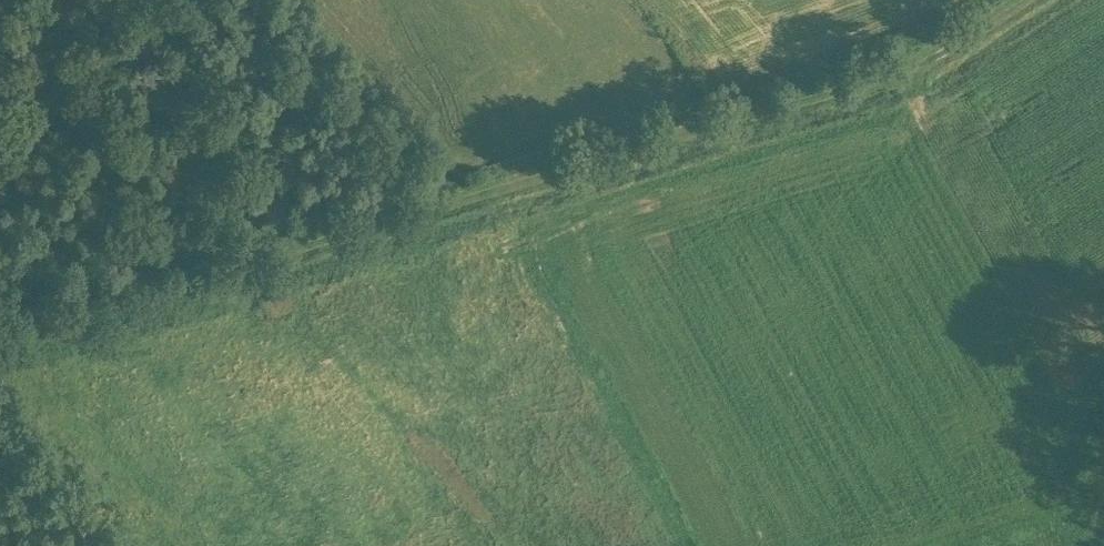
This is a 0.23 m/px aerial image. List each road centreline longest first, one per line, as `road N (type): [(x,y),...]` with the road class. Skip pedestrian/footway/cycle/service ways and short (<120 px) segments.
road 1 (track): [(1031,0),(924,69),(0,338)]

